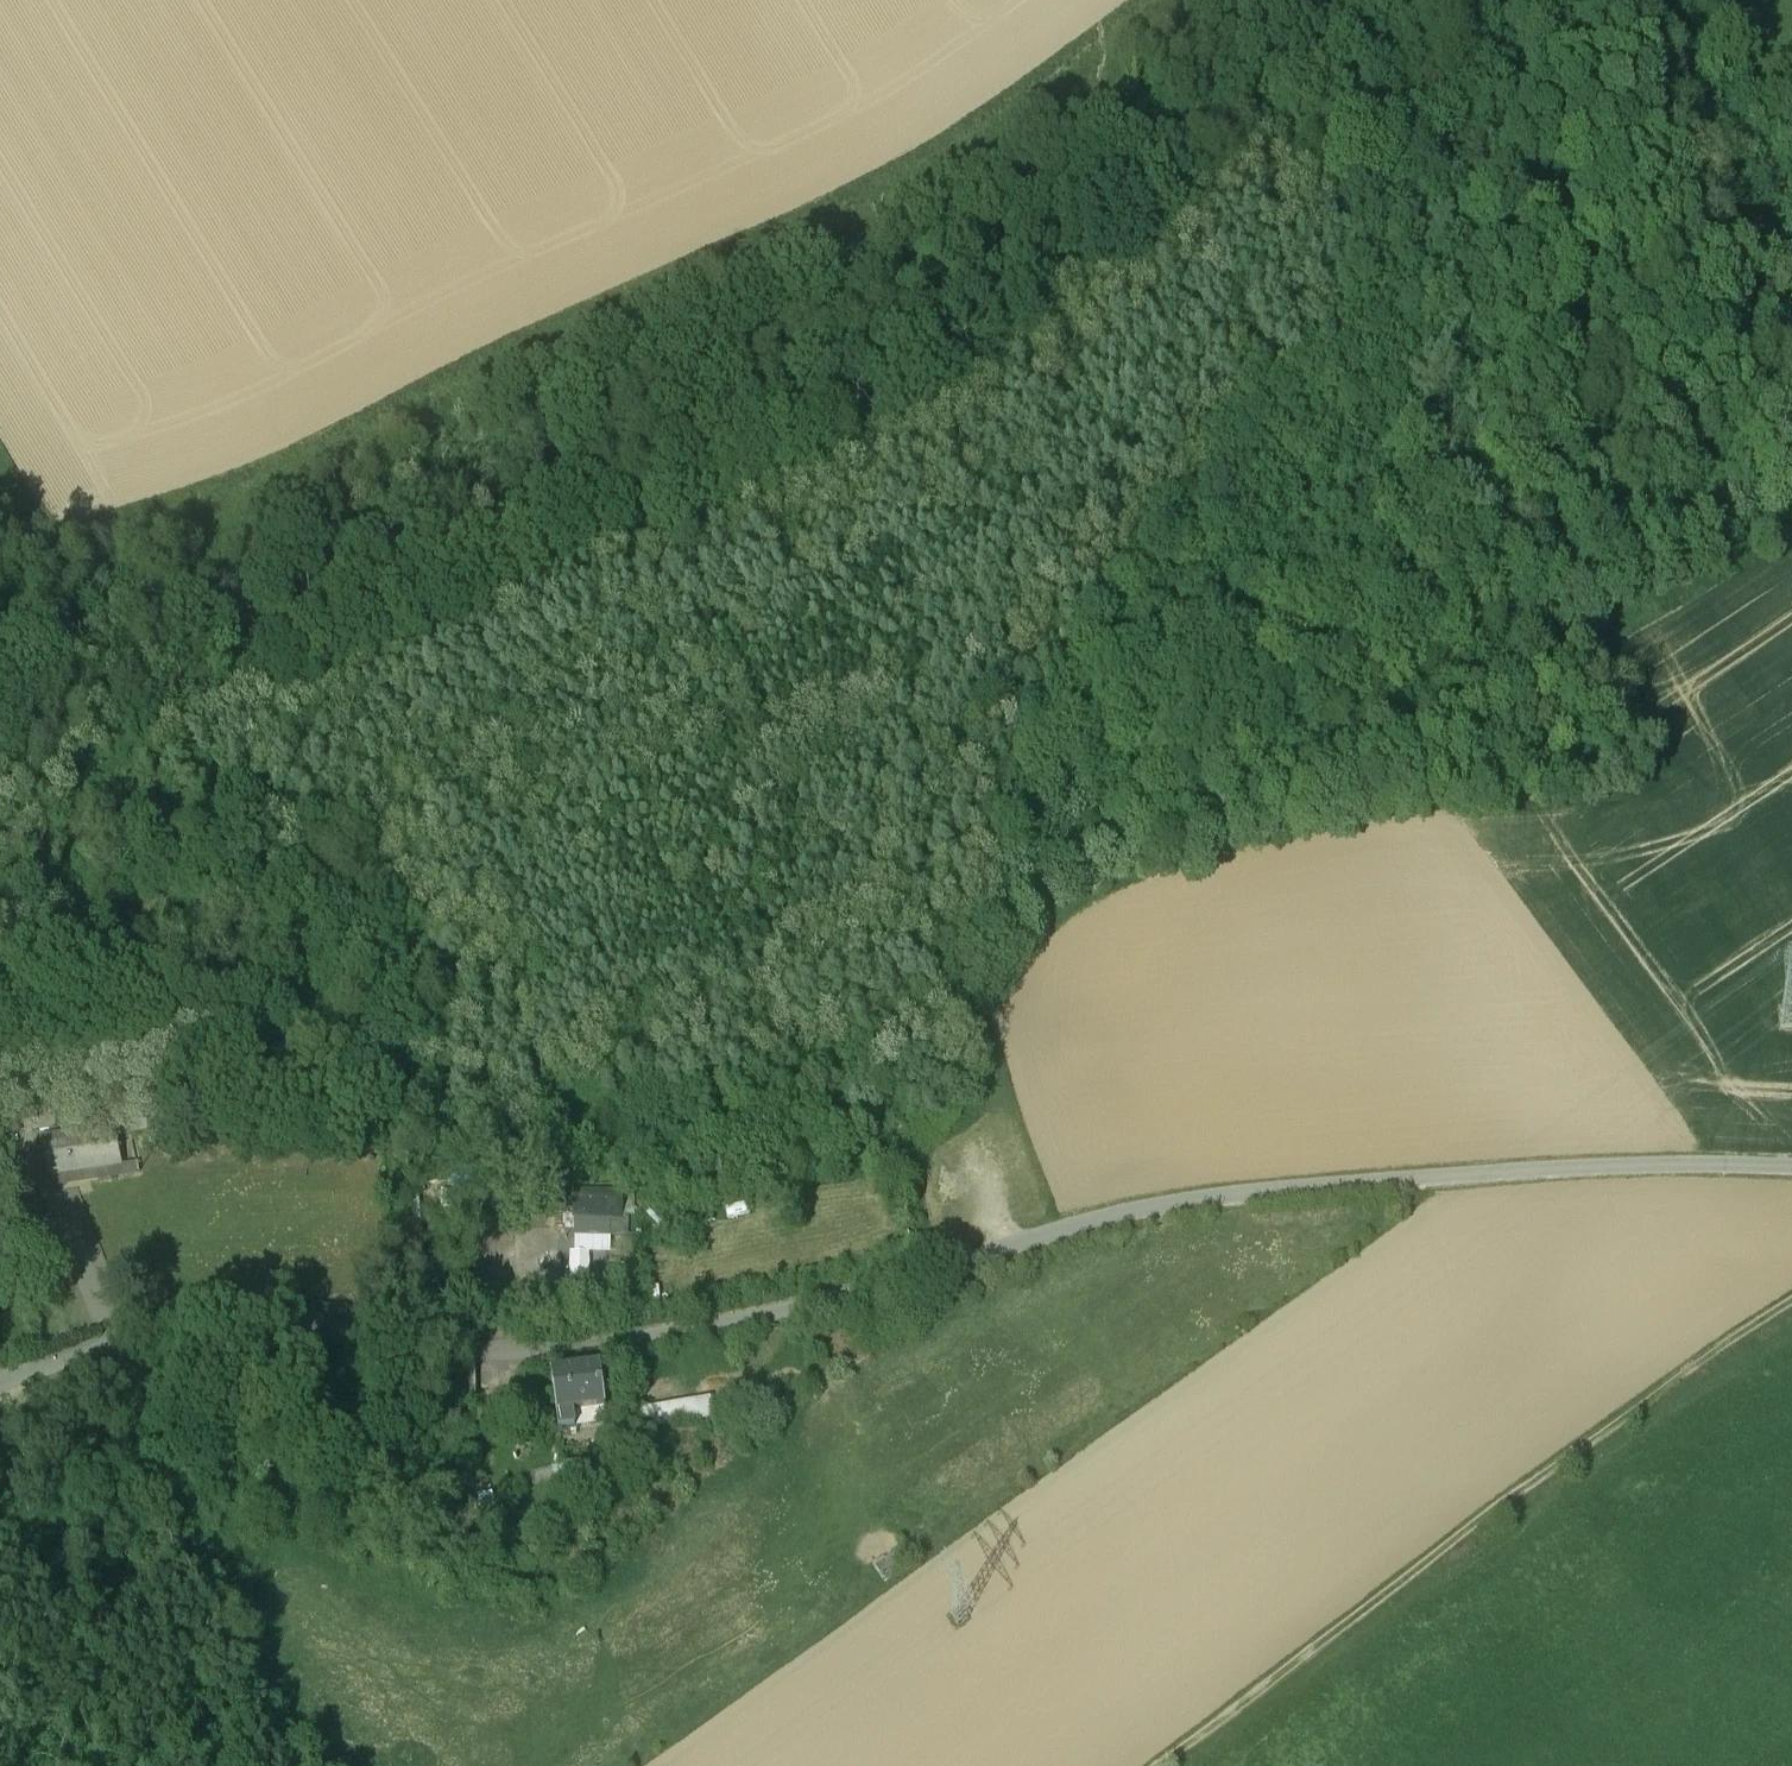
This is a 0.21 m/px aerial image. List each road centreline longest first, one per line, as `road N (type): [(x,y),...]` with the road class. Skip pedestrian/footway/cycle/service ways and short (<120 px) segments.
road 1 (track): [(1159,1765),(1791,1289)]

